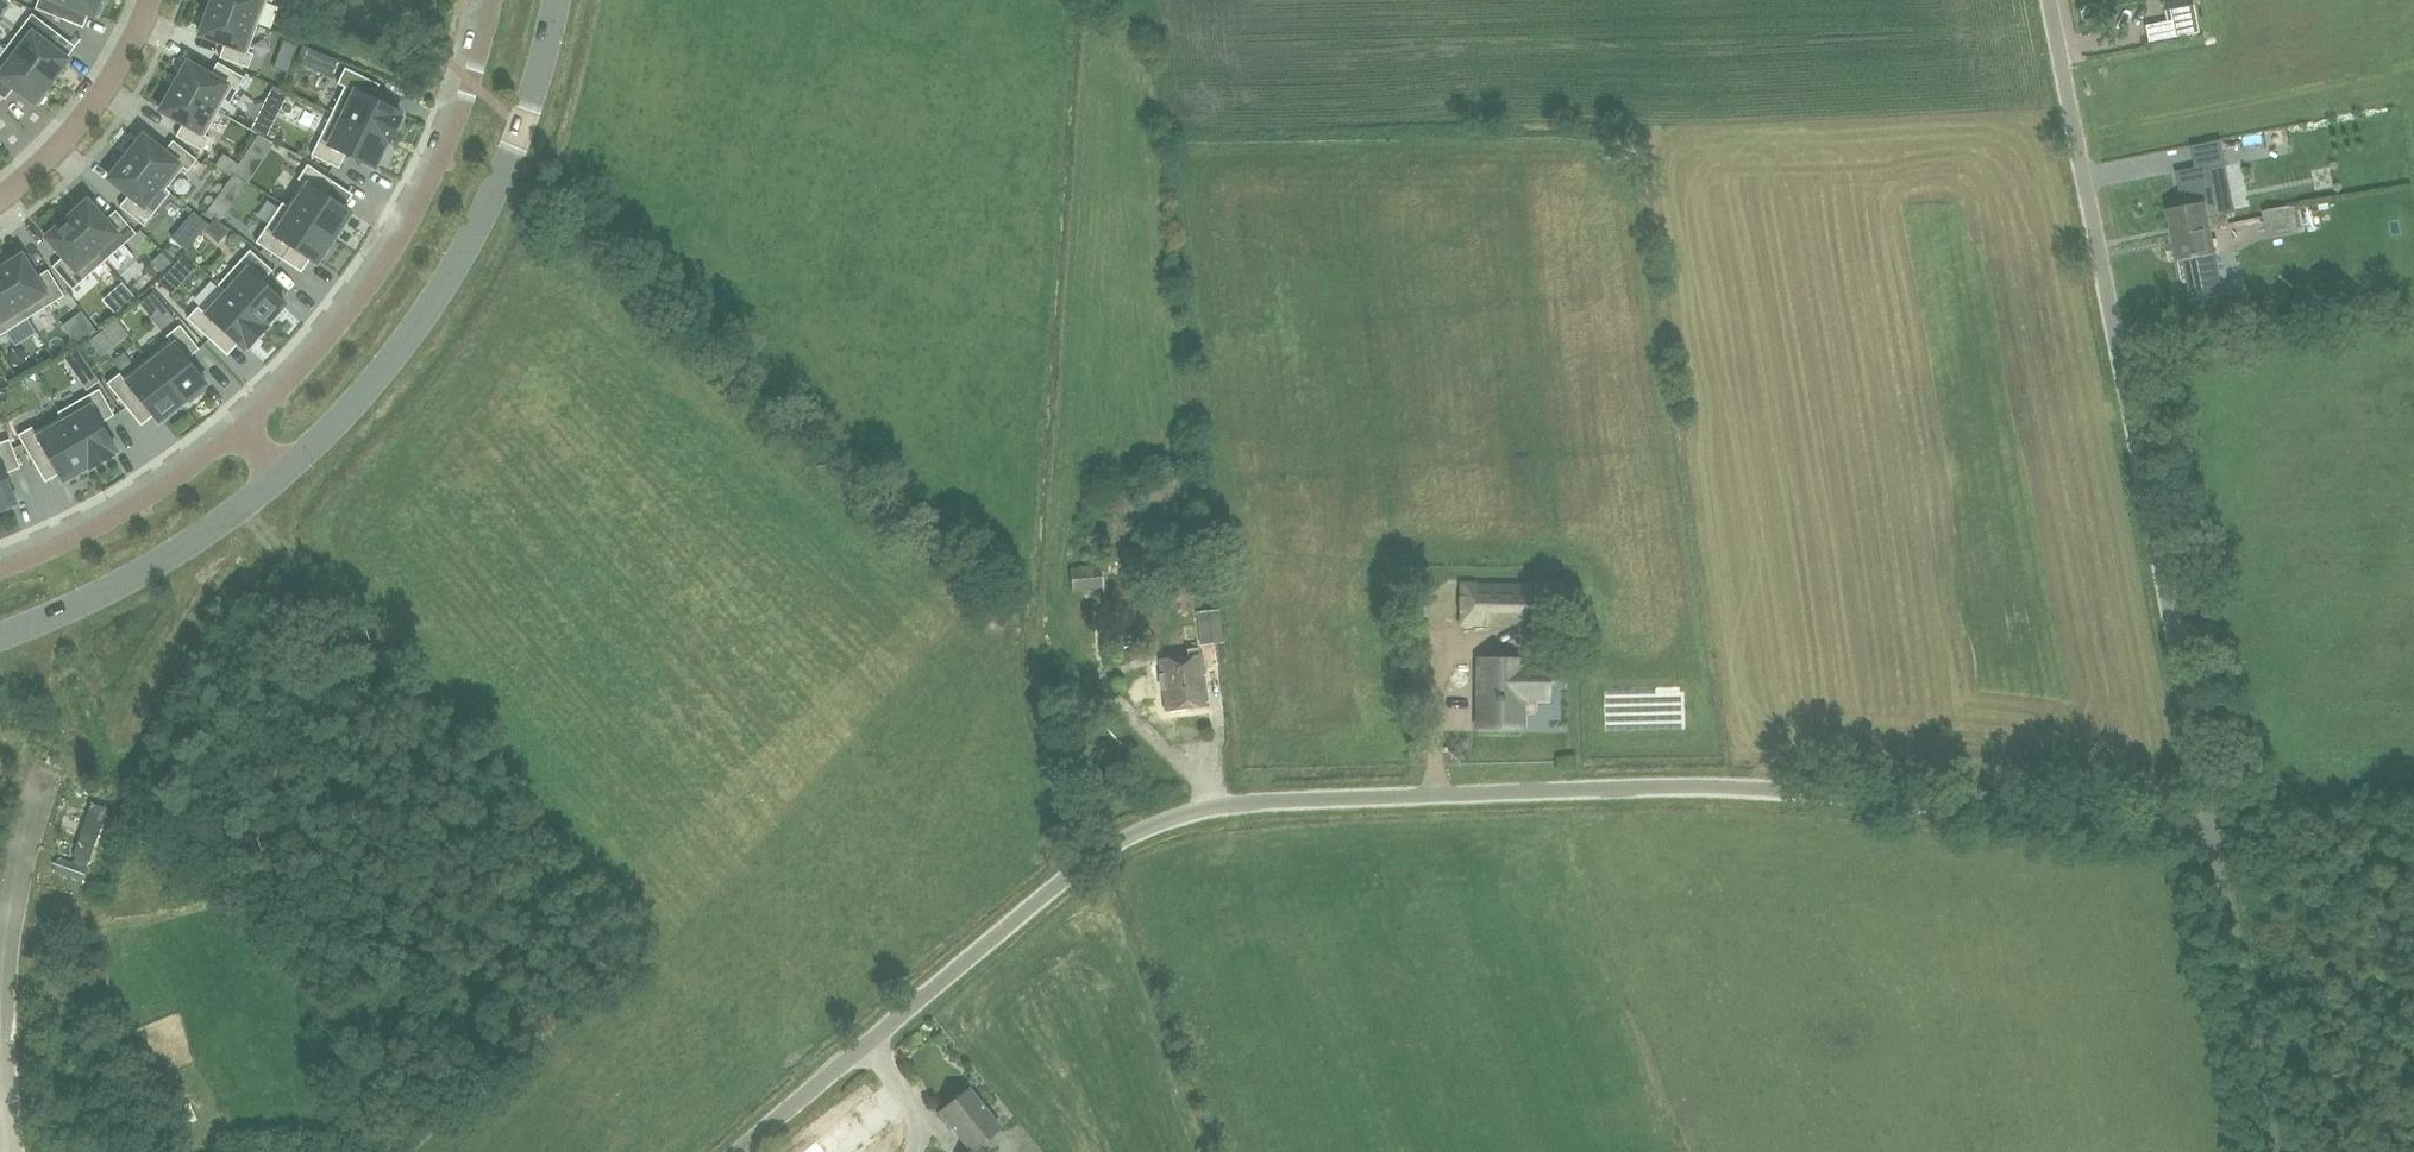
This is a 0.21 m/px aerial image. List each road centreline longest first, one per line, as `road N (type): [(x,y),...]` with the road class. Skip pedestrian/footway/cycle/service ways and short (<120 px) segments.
road 1 (unclassified): [(739,1151),(1096,856),(1204,810),(1701,787),(2211,825)]
road 2 (unclassified): [(2211,825),(2049,0)]
road 3 (tertiary): [(282,476),(388,365),(472,240),(522,129),(556,0)]
road 4 (residential): [(240,431),(409,229),(455,130),(495,0)]
road 5 (unclassified): [(8,1151),(3,962),(47,770)]
road 6 (unclassified): [(2274,1151),(2211,825)]
road 7 (tertiary): [(0,637),(110,595),(282,476)]
road 8 (residential): [(0,568),(122,514),(240,431)]
road 9 (residential): [(151,0),(95,109),(0,197)]
road 10 (track): [(14,898),(117,920),(165,918)]

